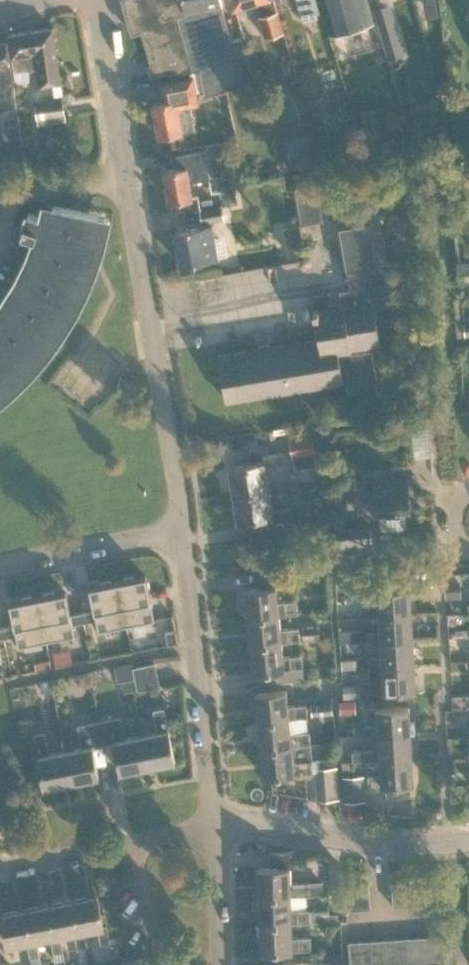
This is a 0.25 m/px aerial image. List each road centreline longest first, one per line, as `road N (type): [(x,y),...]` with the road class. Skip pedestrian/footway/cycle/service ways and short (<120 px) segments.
road 1 (residential): [(184,530),(94,0)]
road 2 (residential): [(216,826),(184,530)]
road 3 (residential): [(468,840),(216,826)]
road 4 (residential): [(0,565),(184,530)]
road 5 (residential): [(136,841),(0,867)]
road 6 (residential): [(222,964),(216,826)]
road 7 (residential): [(161,964),(136,841)]

